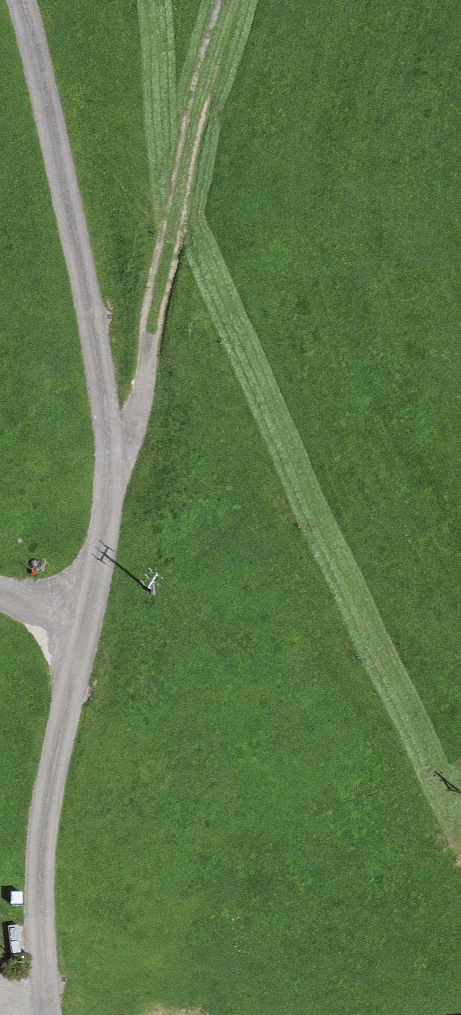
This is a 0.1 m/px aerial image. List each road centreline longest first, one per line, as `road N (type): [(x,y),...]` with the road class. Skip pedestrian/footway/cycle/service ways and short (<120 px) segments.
road 1 (unclassified): [(77,630),(104,521),(101,390),(19,0)]
road 2 (track): [(104,521),(231,0)]
road 3 (unclassified): [(77,630),(45,847),(53,1014)]

